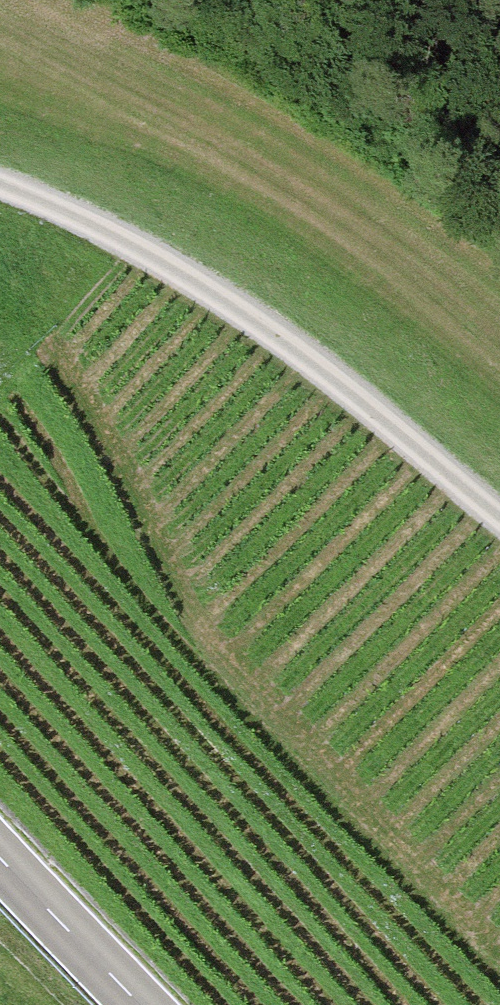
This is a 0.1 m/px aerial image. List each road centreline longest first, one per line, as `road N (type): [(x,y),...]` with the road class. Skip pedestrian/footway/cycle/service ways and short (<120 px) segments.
road 1 (track): [(499,942),(242,686),(85,408),(0,293)]
road 2 (track): [(499,526),(305,357),(129,243),(0,188)]
road 3 (tertiary): [(134,1004),(0,861)]

